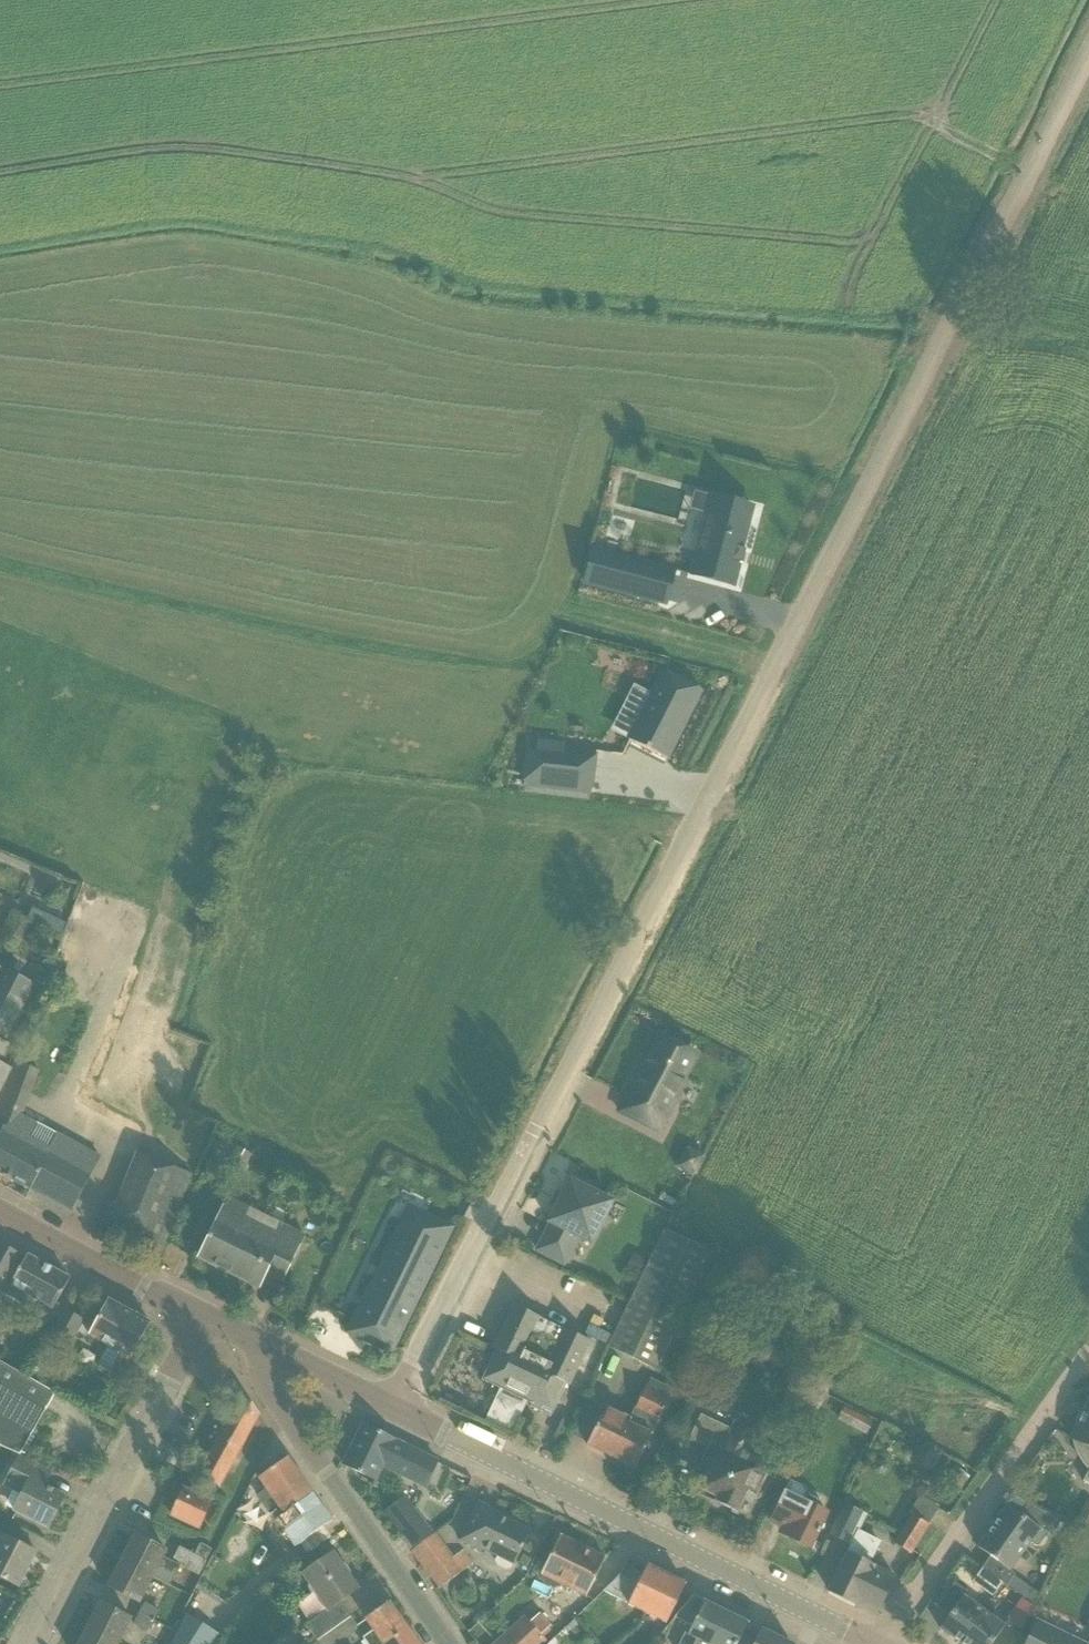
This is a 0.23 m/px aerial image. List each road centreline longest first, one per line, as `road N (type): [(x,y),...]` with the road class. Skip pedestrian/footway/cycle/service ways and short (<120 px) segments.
road 1 (unclassified): [(396,1408),(1088,53)]
road 2 (secondary): [(873,1643),(396,1408)]
road 3 (residential): [(199,1321),(34,1643)]
road 4 (residential): [(1088,1362),(879,1643)]
road 5 (residential): [(447,1643),(267,1385),(276,1355)]
road 6 (secondary): [(199,1321),(0,1212)]
road 7 (secondary): [(396,1408),(276,1355)]

